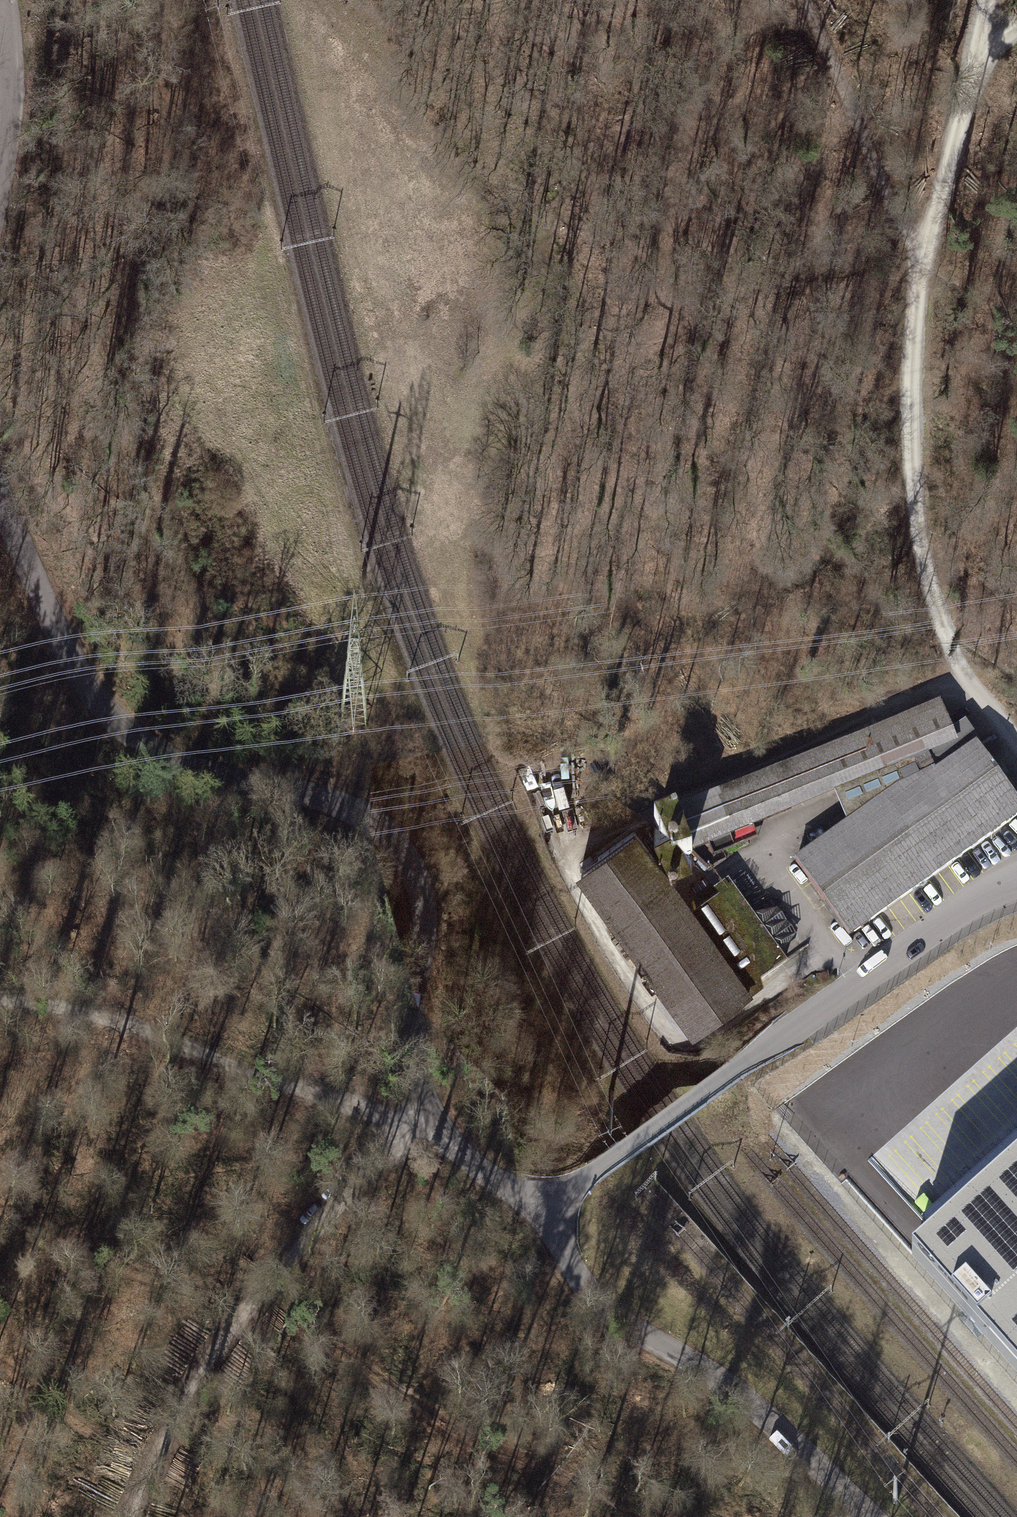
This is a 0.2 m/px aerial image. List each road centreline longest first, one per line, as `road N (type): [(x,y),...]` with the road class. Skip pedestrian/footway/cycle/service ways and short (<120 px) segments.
road 1 (residential): [(0,492),(64,645),(138,742),(189,768),(345,802),(398,848),(417,897),(423,955),(415,1030),(434,1126),(539,1214)]
road 2 (track): [(398,848),(382,697),(317,637),(274,565),(189,383),(192,340),(230,318),(247,288),(226,268)]
road 3 (residential): [(539,1214),(1016,878)]
road 4 (track): [(1016,743),(958,668),(930,586),(912,436),(919,256)]
road 5 (track): [(434,1126),(409,1132),(369,1163),(238,1321),(170,1420),(126,1516)]
road 6 (residential): [(539,1214),(583,1290),(743,1395),(874,1516)]
road 7 (track): [(409,1132),(116,1019),(0,1004)]
road 8 (track): [(919,256),(889,204),(806,0)]
road 9 (track): [(988,0),(919,256)]
road 10 (residential): [(7,0),(11,115),(0,178)]

